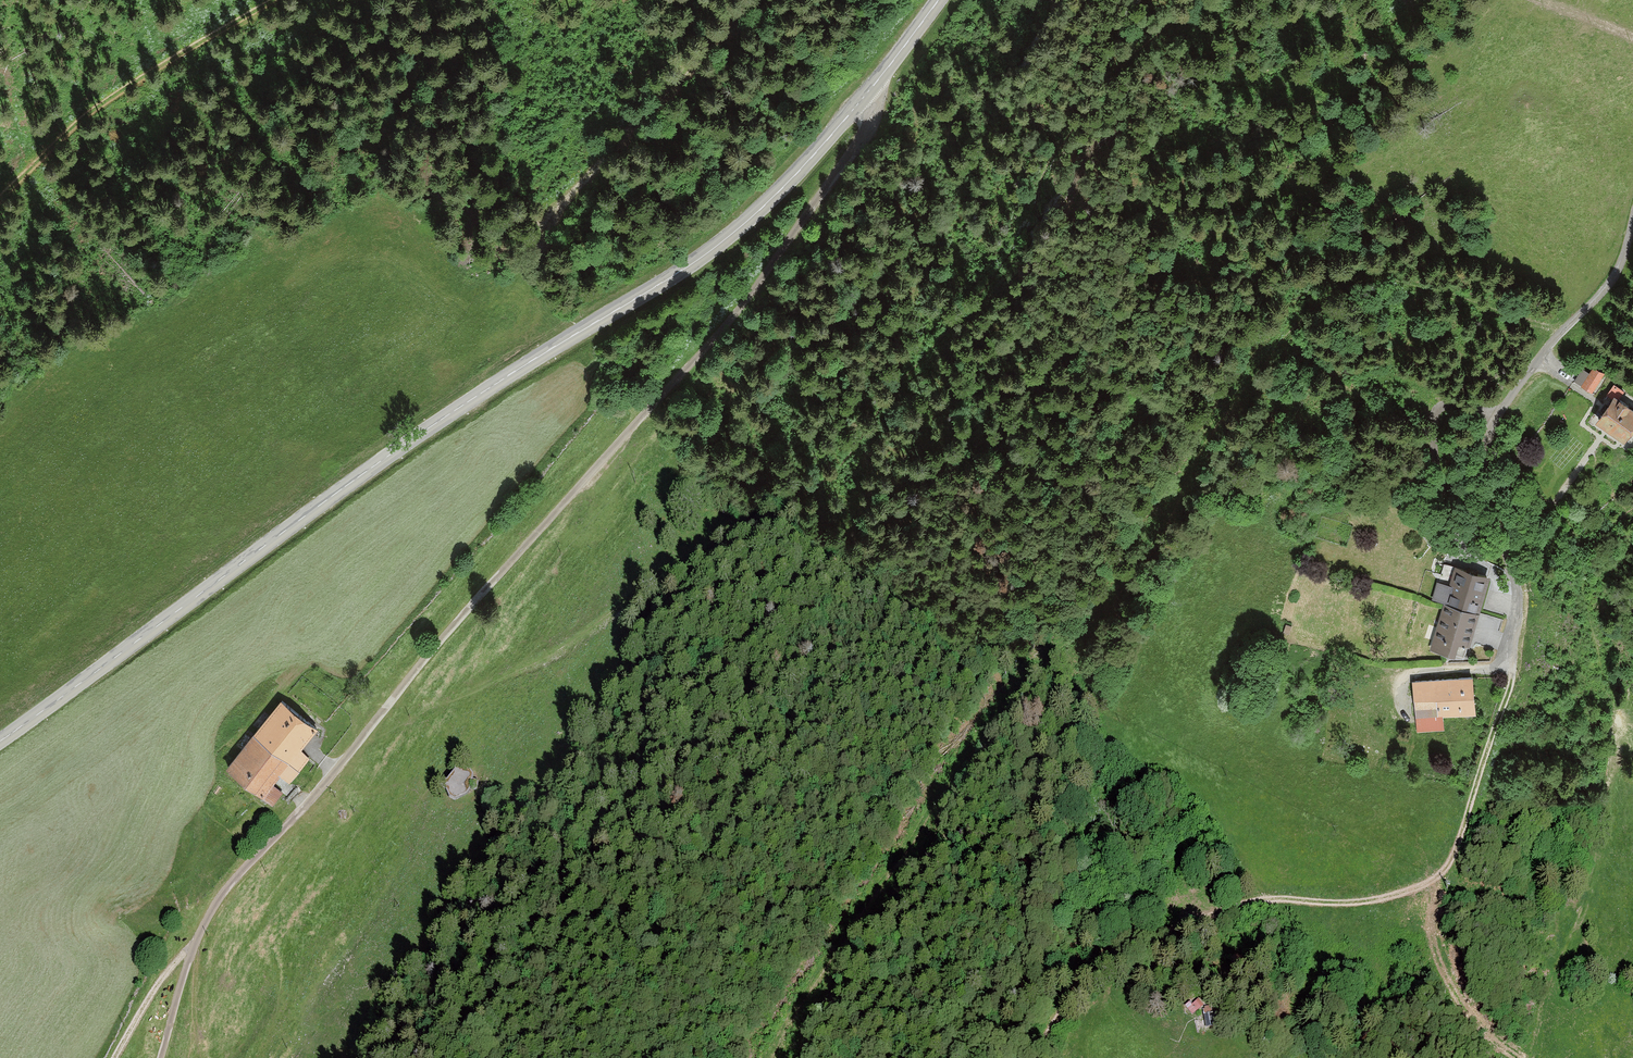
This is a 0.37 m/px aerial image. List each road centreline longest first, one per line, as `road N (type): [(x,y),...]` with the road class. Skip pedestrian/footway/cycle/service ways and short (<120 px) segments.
road 1 (unclassified): [(162,1057),(195,945),(226,890),(763,287),(871,126),(867,95)]
road 2 (track): [(1556,336),(1392,273),(1338,282),(1316,299),(1195,449),(1168,514),(1122,582),(980,732),(792,1010),(769,1057)]
road 3 (secondary): [(0,742),(339,489),(712,253),(776,199),(867,95)]
road 4 (track): [(1505,656),(1513,676),(1508,693),(1441,875),(1370,901),(1250,903),(1118,946),(1097,960),(1031,1057)]
road 5 (unclassified): [(1632,219),(1617,272),(1546,349),(1491,428),(1488,510),(1515,578),(1517,608),(1505,656)]
road 6 (track): [(273,0),(127,83),(72,124),(0,200)]
road 7 (track): [(195,945),(158,983),(114,1057)]

